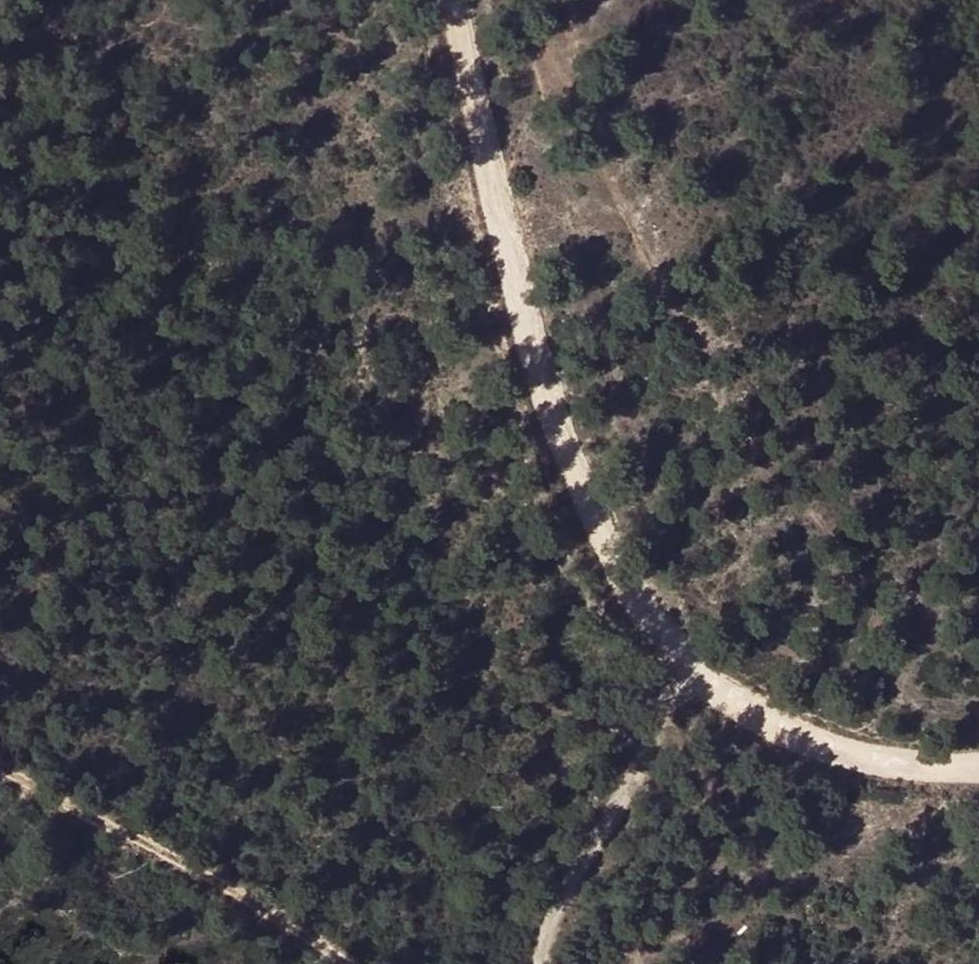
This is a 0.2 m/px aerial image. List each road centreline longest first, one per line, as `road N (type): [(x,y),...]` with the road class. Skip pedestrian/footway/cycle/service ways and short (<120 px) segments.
road 1 (track): [(978,770),(856,760),(713,692),(613,568),(513,290),(449,0)]
road 2 (track): [(0,768),(346,963)]
road 3 (track): [(681,652),(611,791),(542,963)]

